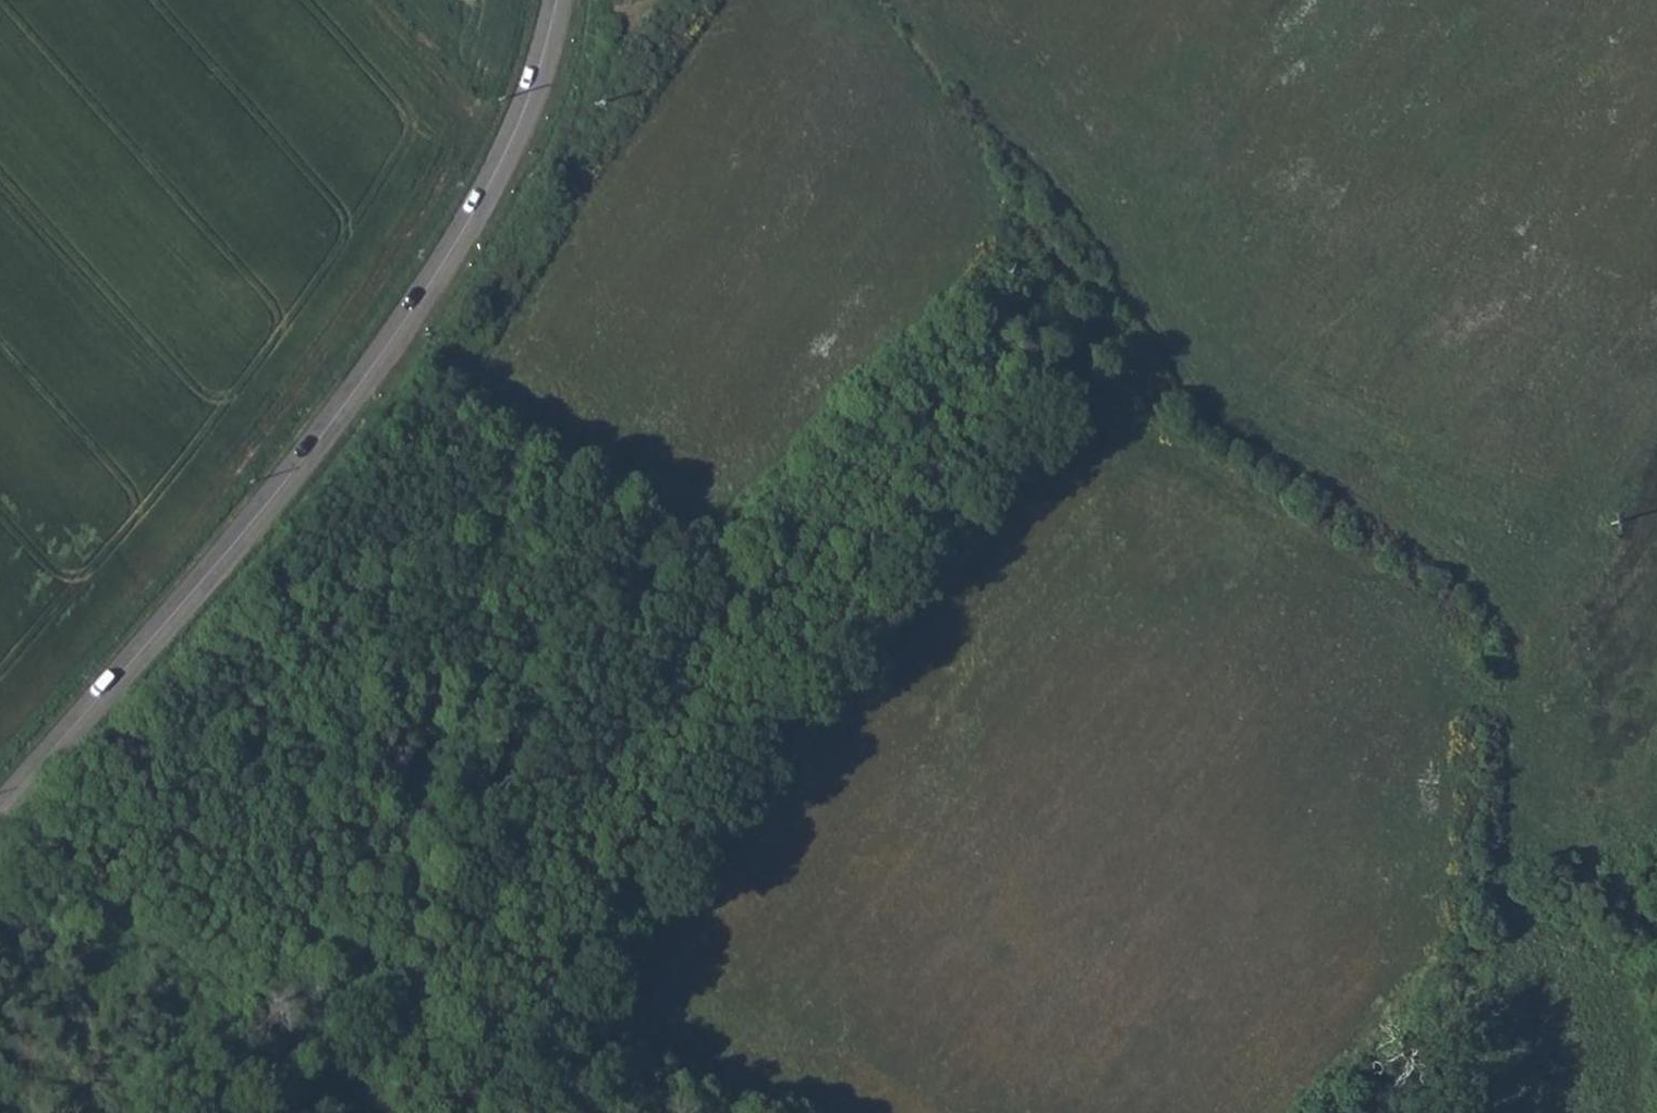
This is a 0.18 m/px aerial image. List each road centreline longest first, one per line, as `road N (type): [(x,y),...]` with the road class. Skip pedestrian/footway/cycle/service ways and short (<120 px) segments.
road 1 (tertiary): [(556,0),(515,130),(398,330),(298,467),(0,814)]
road 2 (track): [(650,0),(596,73),(570,92),(532,89)]

